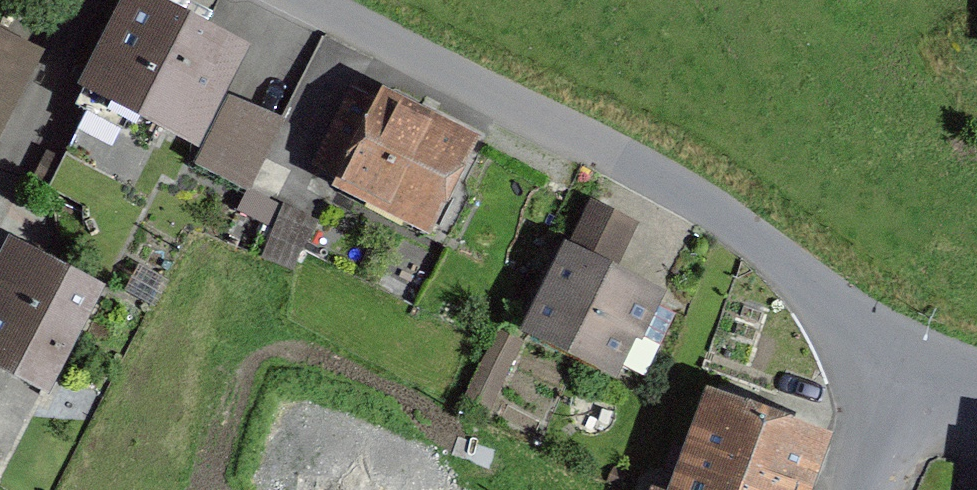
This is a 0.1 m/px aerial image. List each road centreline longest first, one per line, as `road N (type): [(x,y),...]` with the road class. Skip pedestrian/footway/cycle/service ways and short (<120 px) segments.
road 1 (unclassified): [(319,0),(690,210),(924,370)]
road 2 (unclassified): [(924,370),(871,489)]

